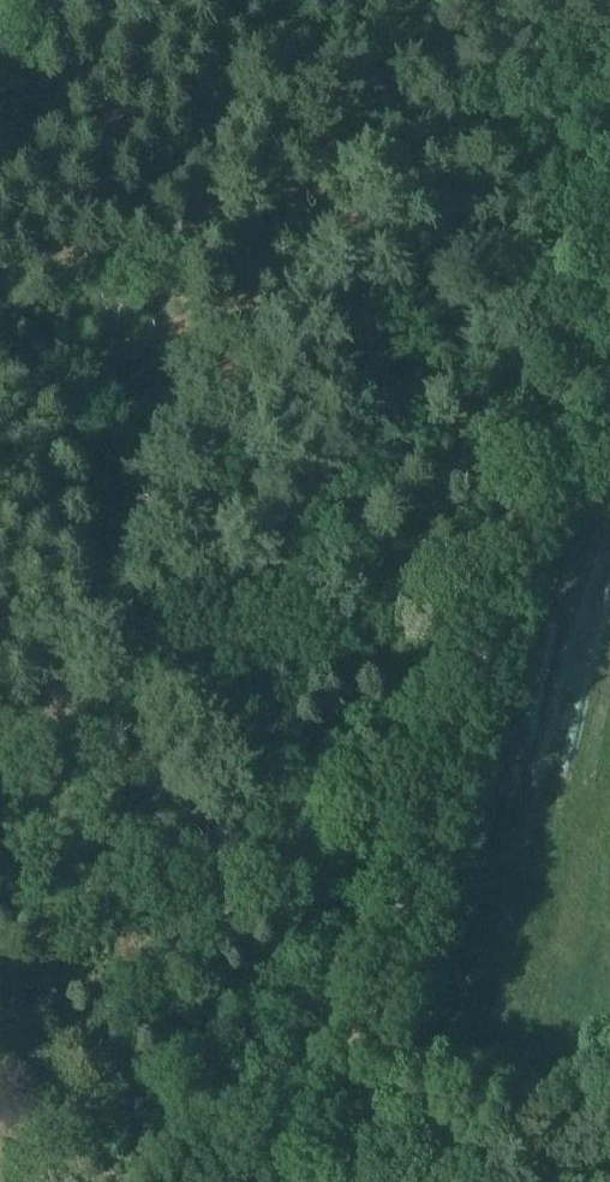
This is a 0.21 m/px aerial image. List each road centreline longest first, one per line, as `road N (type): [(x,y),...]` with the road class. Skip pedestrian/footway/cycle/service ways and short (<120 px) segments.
road 1 (unclassified): [(609,279),(310,1181)]

